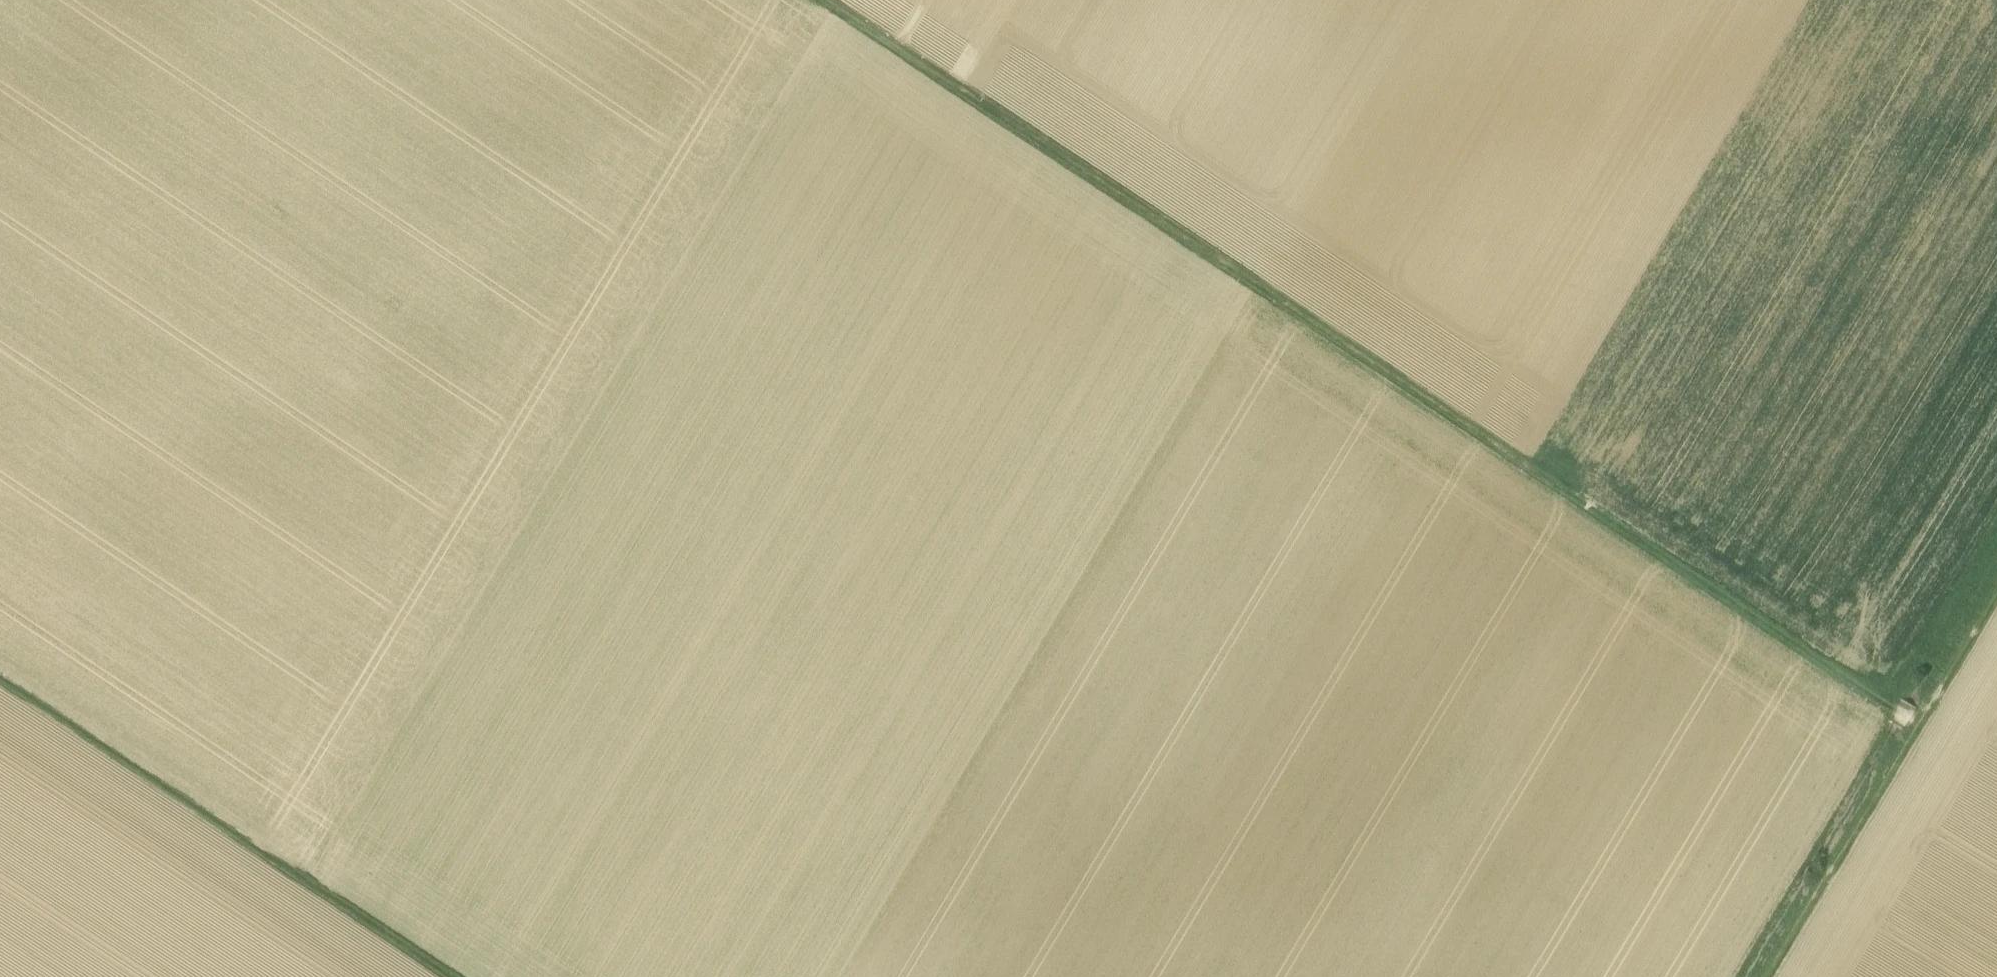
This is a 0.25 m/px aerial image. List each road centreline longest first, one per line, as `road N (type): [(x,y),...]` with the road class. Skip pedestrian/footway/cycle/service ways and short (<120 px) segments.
road 1 (track): [(828,0),(1925,723)]
road 2 (track): [(0,673),(452,976)]
road 3 (track): [(1775,976),(1996,602)]

